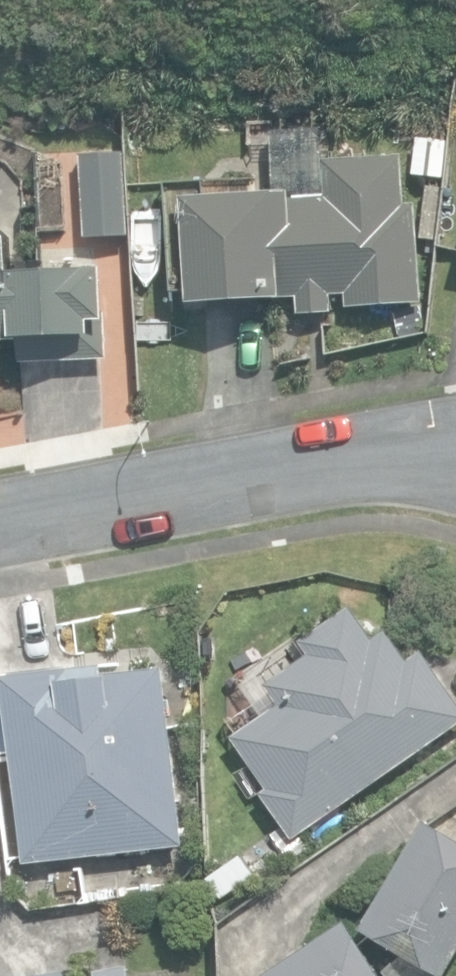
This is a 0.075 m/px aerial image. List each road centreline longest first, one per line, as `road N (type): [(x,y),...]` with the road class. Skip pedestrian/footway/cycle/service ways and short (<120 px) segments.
road 1 (unclassified): [(0,502),(337,450),(455,455)]

